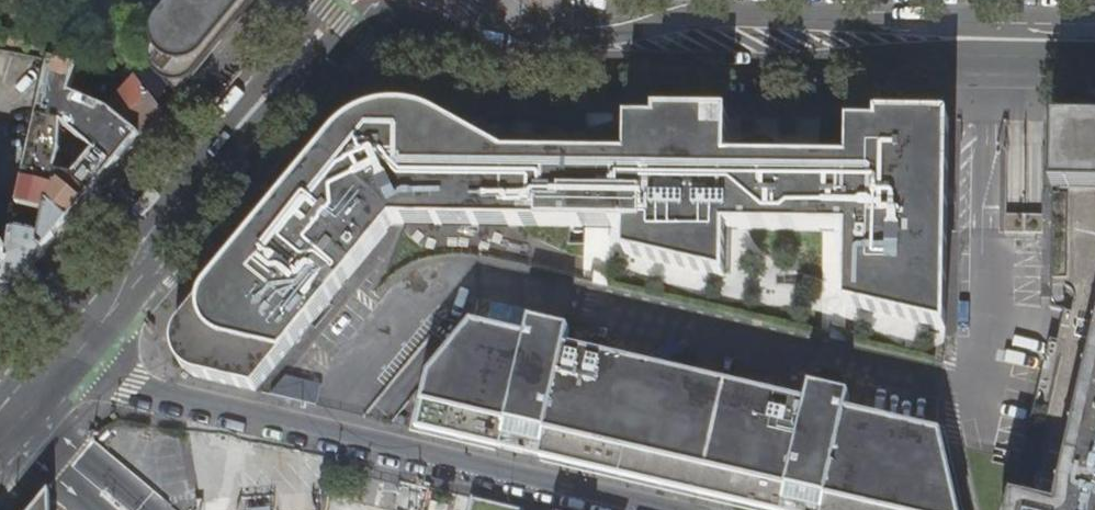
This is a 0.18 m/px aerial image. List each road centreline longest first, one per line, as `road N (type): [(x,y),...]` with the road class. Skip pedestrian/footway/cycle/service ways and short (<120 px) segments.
road 1 (primary): [(431,0),(484,35),(541,47),(1094,58)]
road 2 (residential): [(646,509),(131,386),(68,356)]
road 3 (primary): [(1094,25),(624,18),(550,0)]
road 4 (primary): [(363,0),(68,356)]

